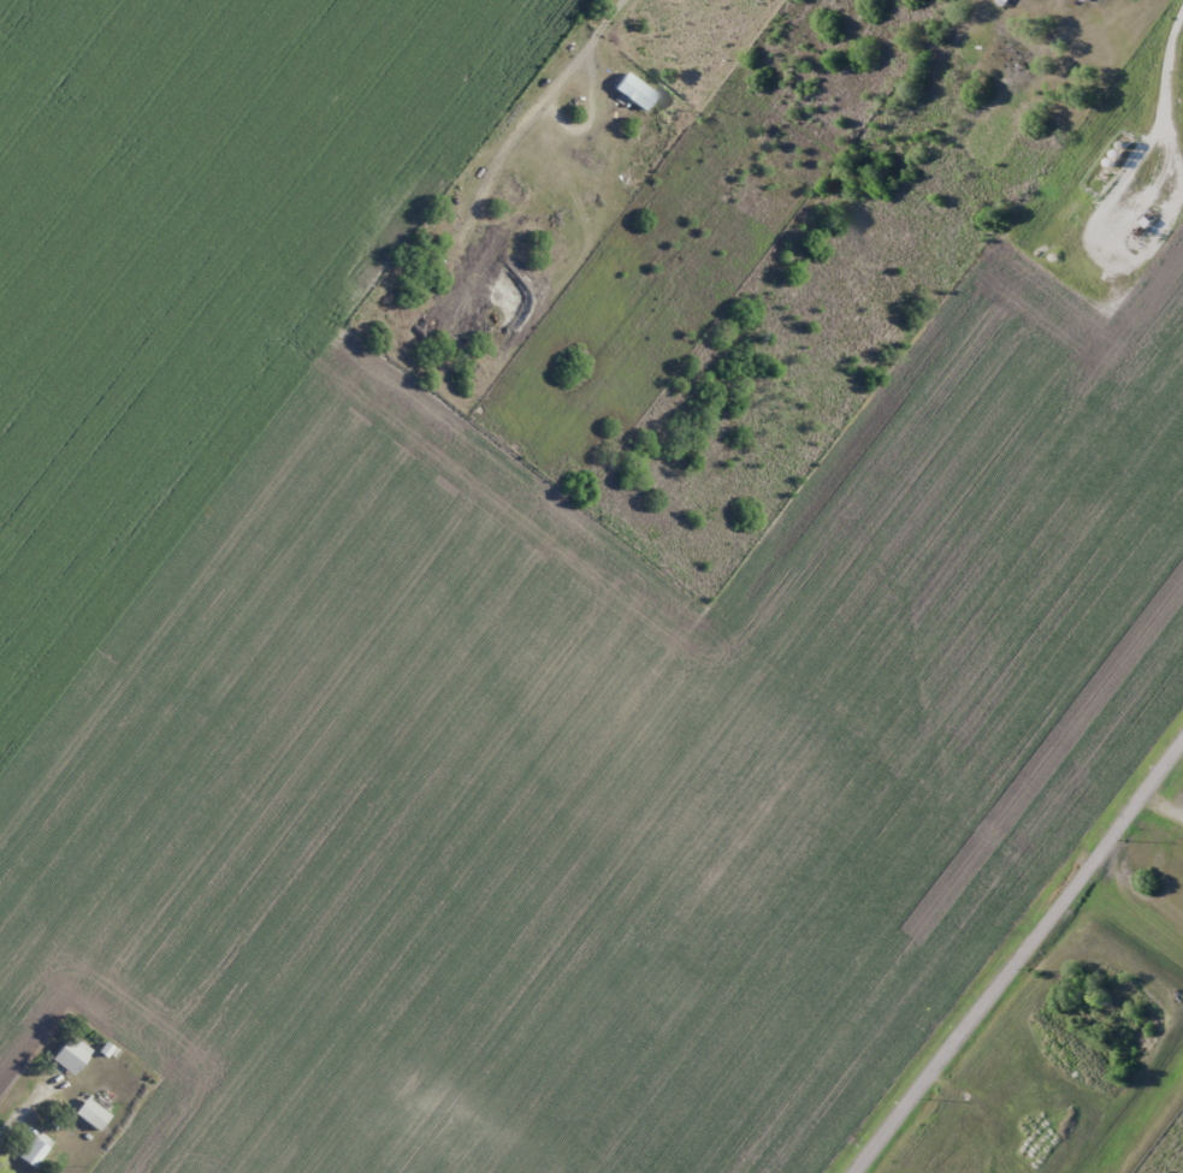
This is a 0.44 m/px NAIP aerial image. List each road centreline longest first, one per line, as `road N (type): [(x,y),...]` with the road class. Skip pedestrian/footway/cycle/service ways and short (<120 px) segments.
road 1 (residential): [(855,1172),(1182,738)]

